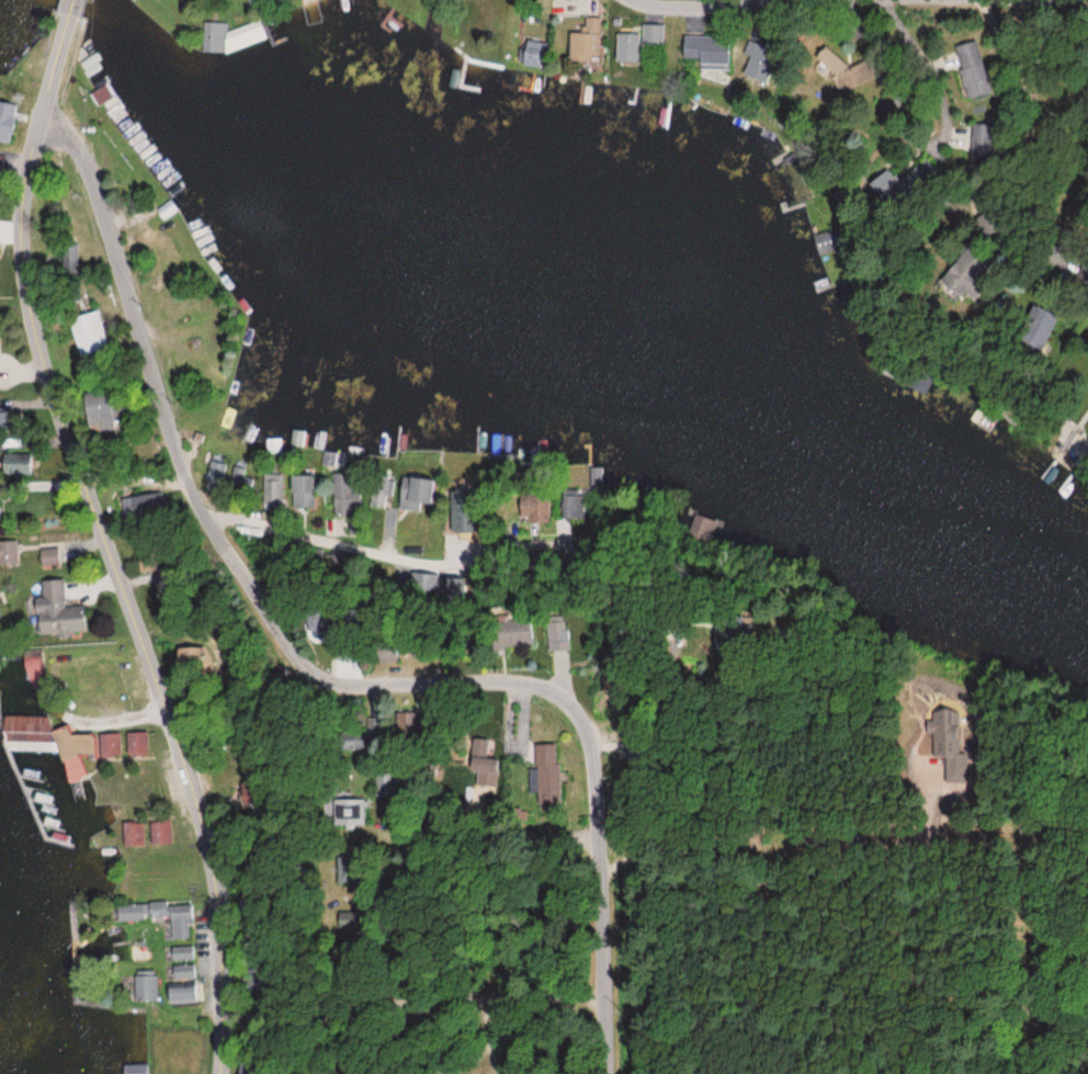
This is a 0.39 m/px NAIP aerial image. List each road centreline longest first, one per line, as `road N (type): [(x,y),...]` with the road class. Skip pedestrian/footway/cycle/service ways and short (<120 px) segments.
road 1 (tertiary): [(233,1073),(219,858),(136,614),(80,482),(31,296),(24,202),(58,56)]
road 2 (residential): [(615,1073),(604,836),(594,747),(577,709),(513,681),(344,687),(320,680),(302,665),(208,522)]
road 3 (residential): [(208,522),(484,573),(858,669)]
road 4 (residential): [(208,522),(186,484),(95,182),(72,138),(42,120)]
road 5 (residential): [(615,1052),(678,1039),(700,952),(712,726)]
road 6 (residential): [(615,998),(408,986)]
road 7 (residential): [(604,836),(415,844)]

